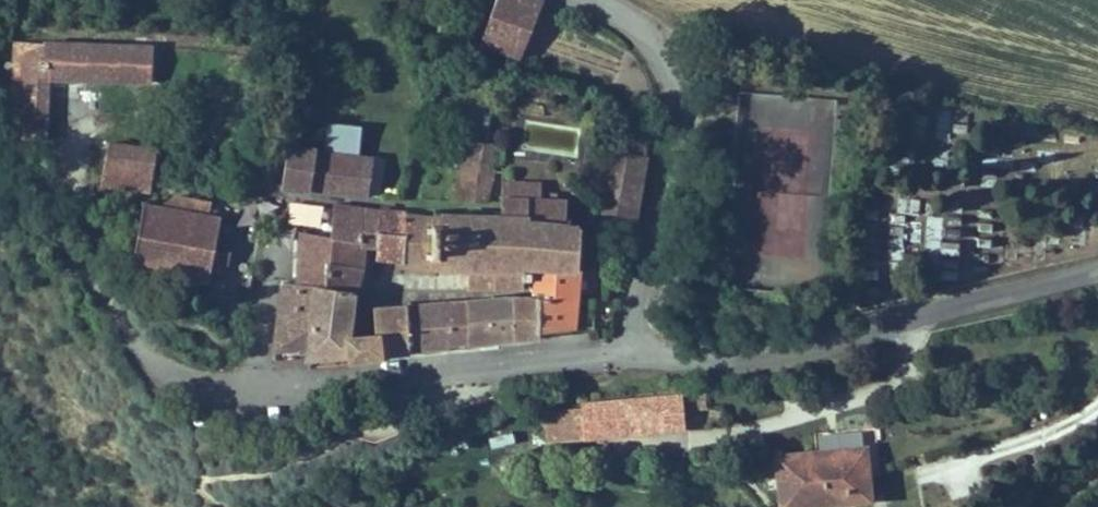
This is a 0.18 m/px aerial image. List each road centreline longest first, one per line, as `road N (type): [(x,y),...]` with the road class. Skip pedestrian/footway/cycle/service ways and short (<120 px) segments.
road 1 (unclassified): [(1097,269),(818,345),(700,358),(633,353)]
road 2 (residential): [(633,353),(675,144),(674,93),(660,50),(590,0)]
road 3 (residential): [(633,353),(496,361),(260,391)]
road 4 (residential): [(260,391),(181,377),(156,363),(103,302)]
road 5 (residential): [(282,210),(260,391)]

